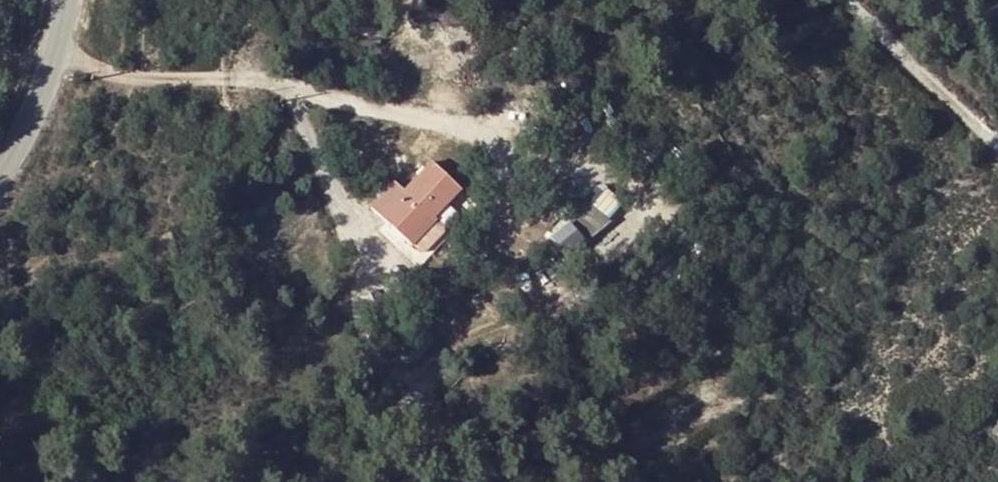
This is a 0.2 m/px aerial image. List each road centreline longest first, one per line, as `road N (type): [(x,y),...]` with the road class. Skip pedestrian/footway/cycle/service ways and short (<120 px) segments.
road 1 (track): [(851,0),(997,145)]
road 2 (unclassified): [(68,0),(27,129),(0,170)]

